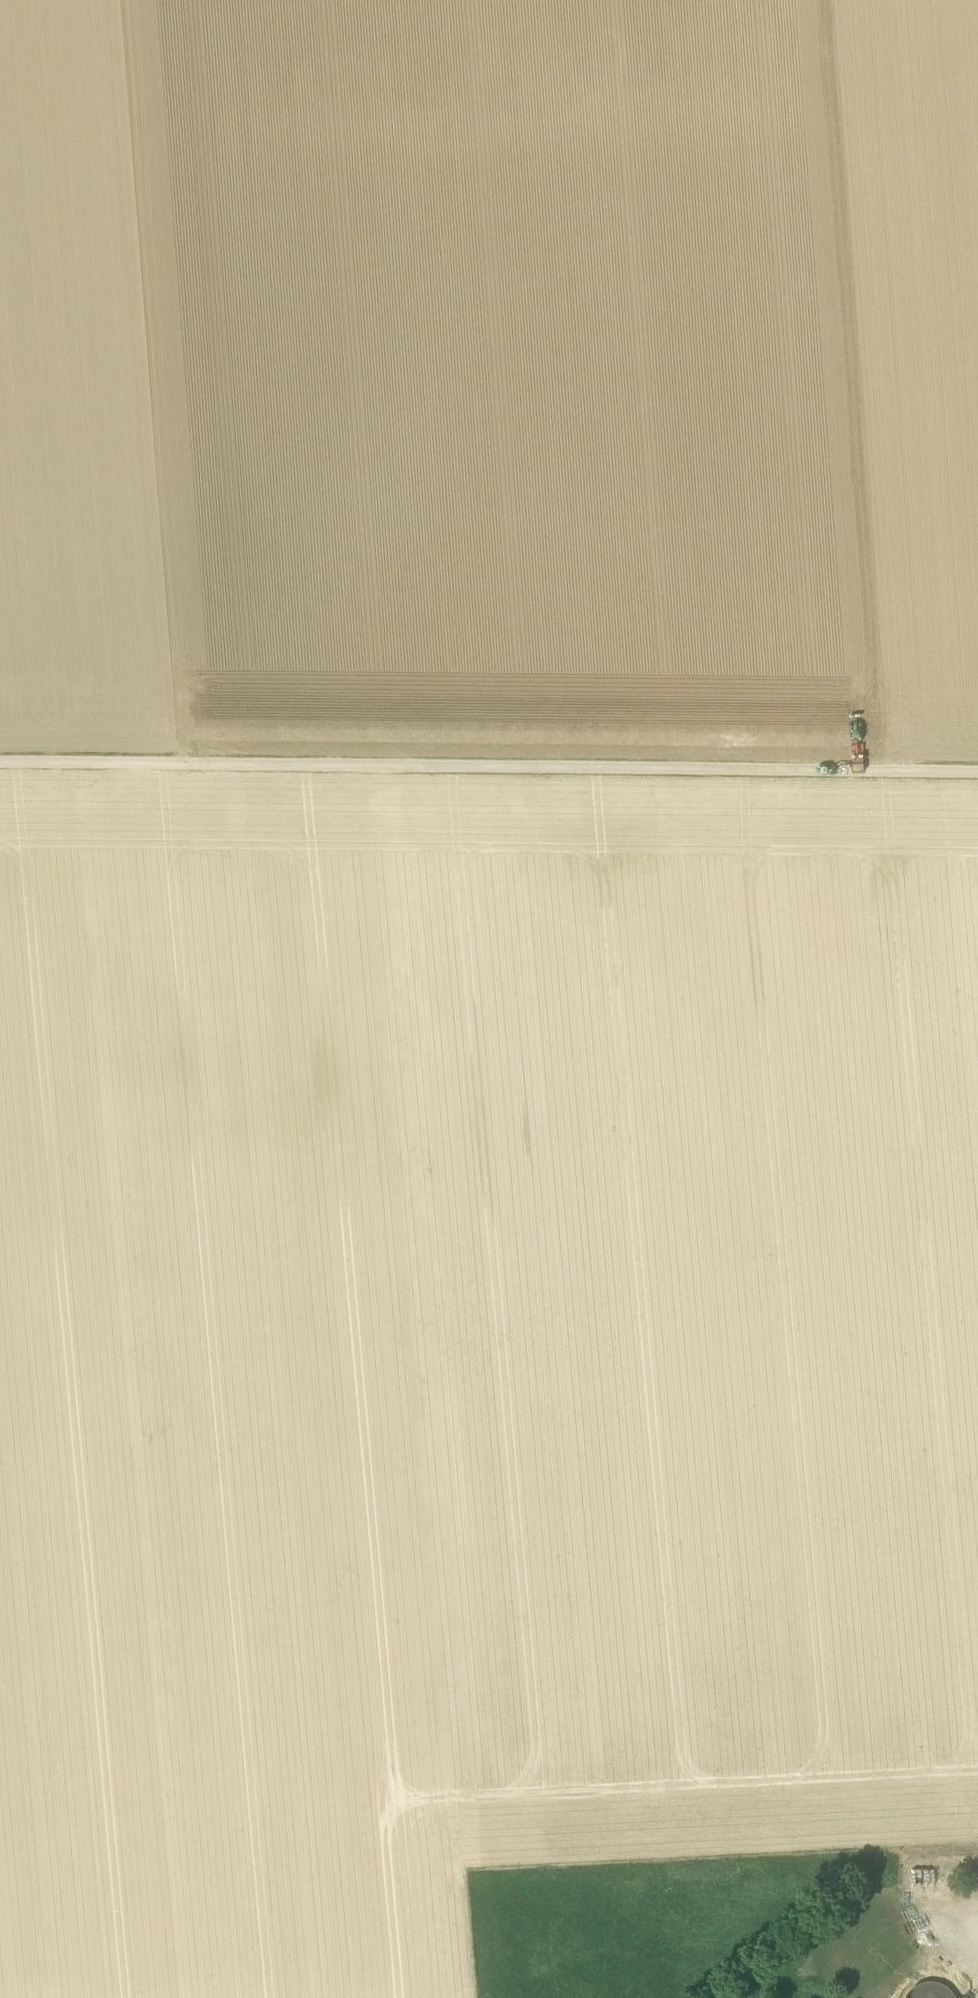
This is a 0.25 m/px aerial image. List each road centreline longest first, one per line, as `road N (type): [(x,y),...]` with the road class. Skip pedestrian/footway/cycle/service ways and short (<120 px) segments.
road 1 (track): [(977,771),(0,761)]

